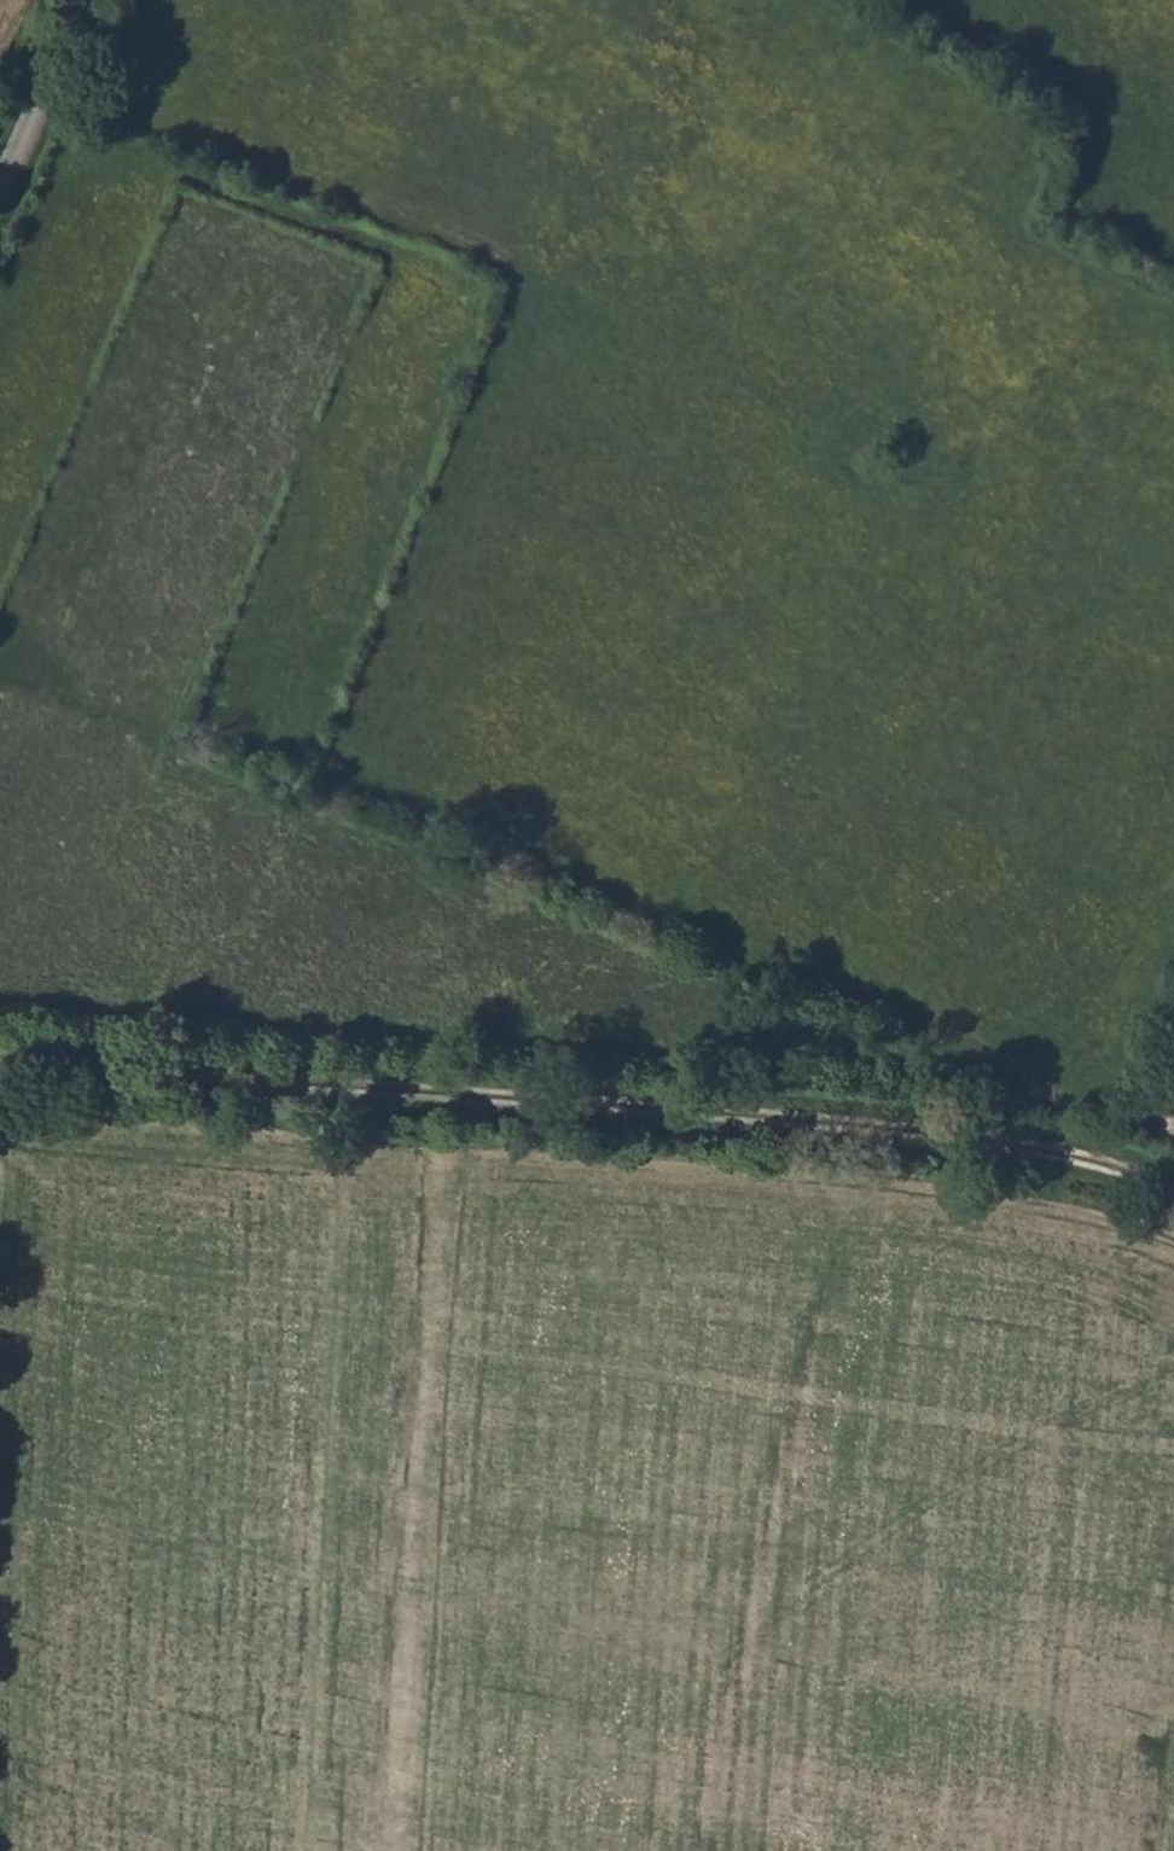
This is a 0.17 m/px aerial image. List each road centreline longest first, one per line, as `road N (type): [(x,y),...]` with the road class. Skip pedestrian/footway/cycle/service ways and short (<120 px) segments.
road 1 (track): [(1173,1187),(1130,1168),(972,1141),(0,1062)]
road 2 (unclassified): [(95,0),(0,207)]

